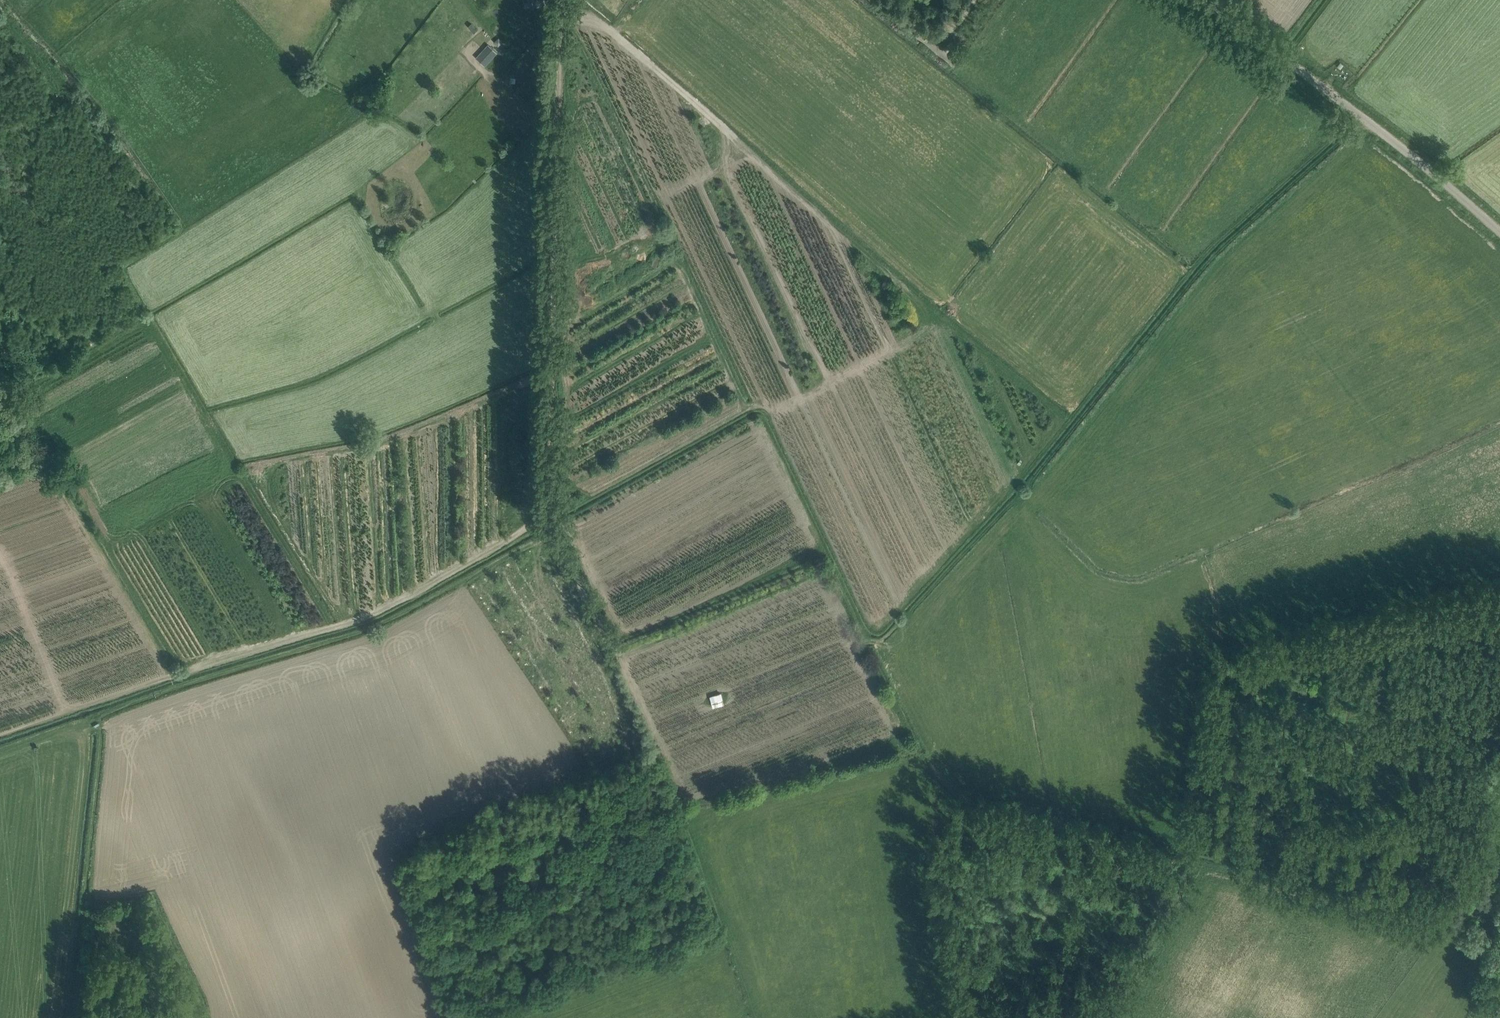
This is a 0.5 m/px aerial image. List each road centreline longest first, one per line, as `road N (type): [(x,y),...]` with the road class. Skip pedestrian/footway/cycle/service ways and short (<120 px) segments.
road 1 (track): [(559,6),(546,541)]
road 2 (tertiary): [(1499,240),(1210,0)]

